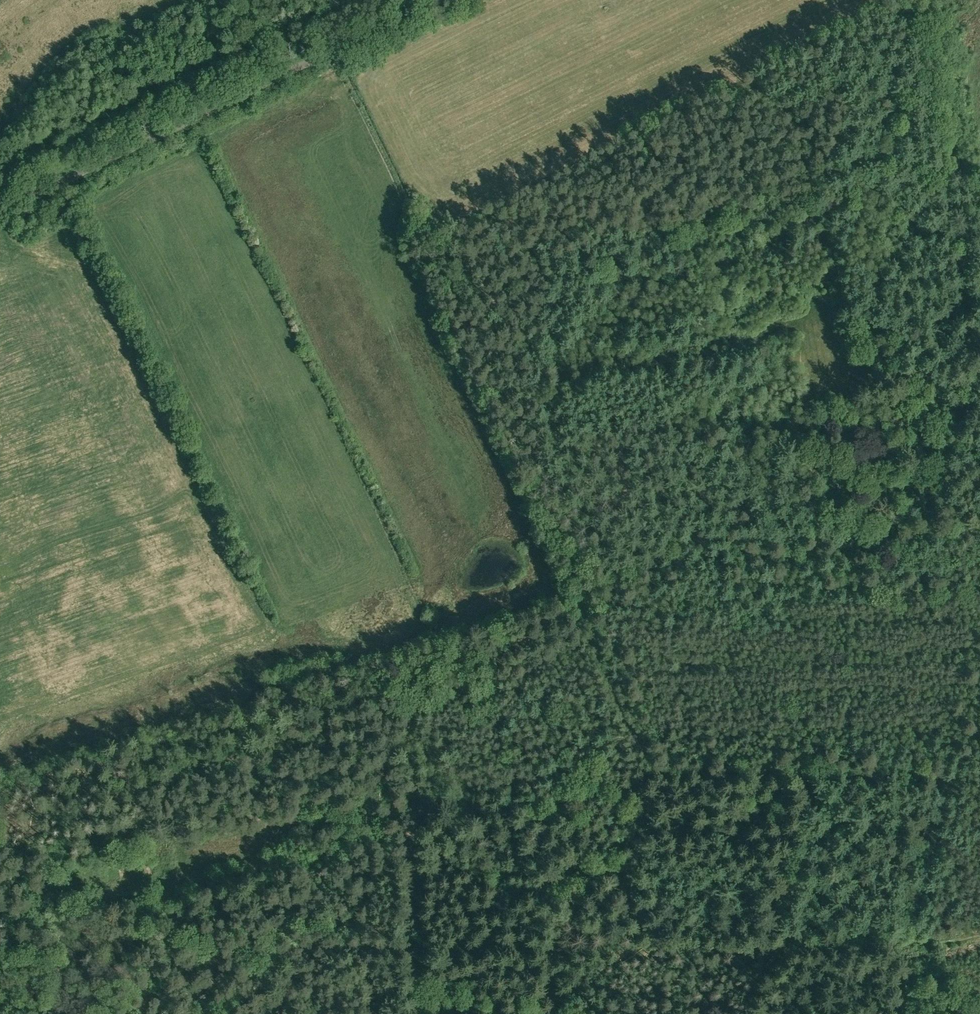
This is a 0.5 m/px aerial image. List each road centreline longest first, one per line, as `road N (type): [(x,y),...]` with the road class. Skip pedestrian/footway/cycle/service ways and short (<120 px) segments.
road 1 (unclassified): [(0,208),(438,0)]

